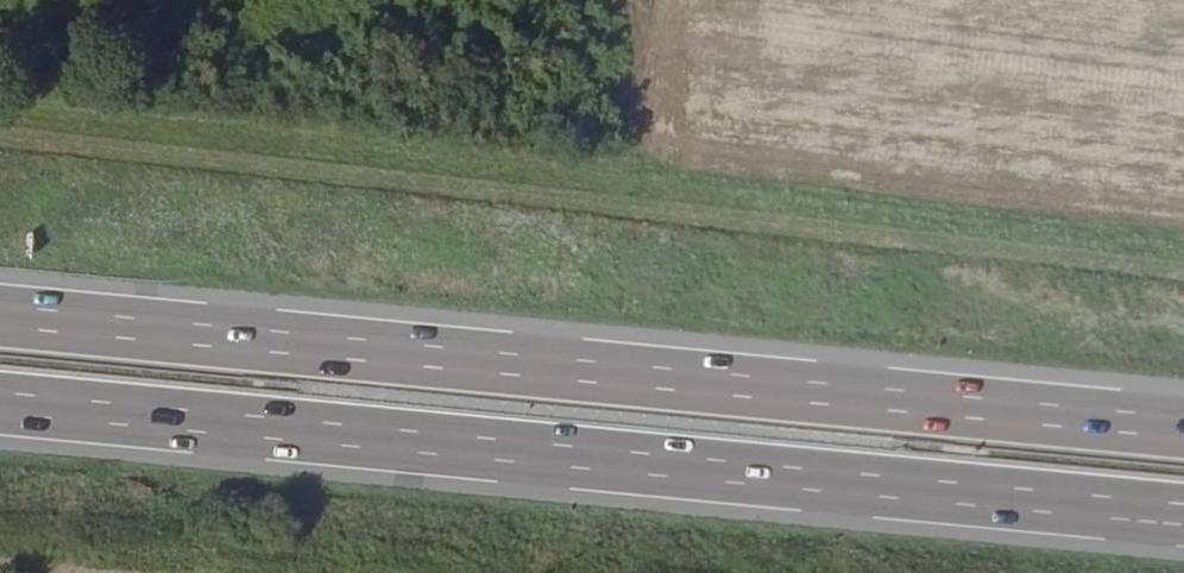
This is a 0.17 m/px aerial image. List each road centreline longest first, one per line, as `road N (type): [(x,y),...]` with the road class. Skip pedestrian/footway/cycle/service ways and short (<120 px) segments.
road 1 (motorway): [(1183,427),(0,316)]
road 2 (motorway): [(0,408),(1183,518)]

